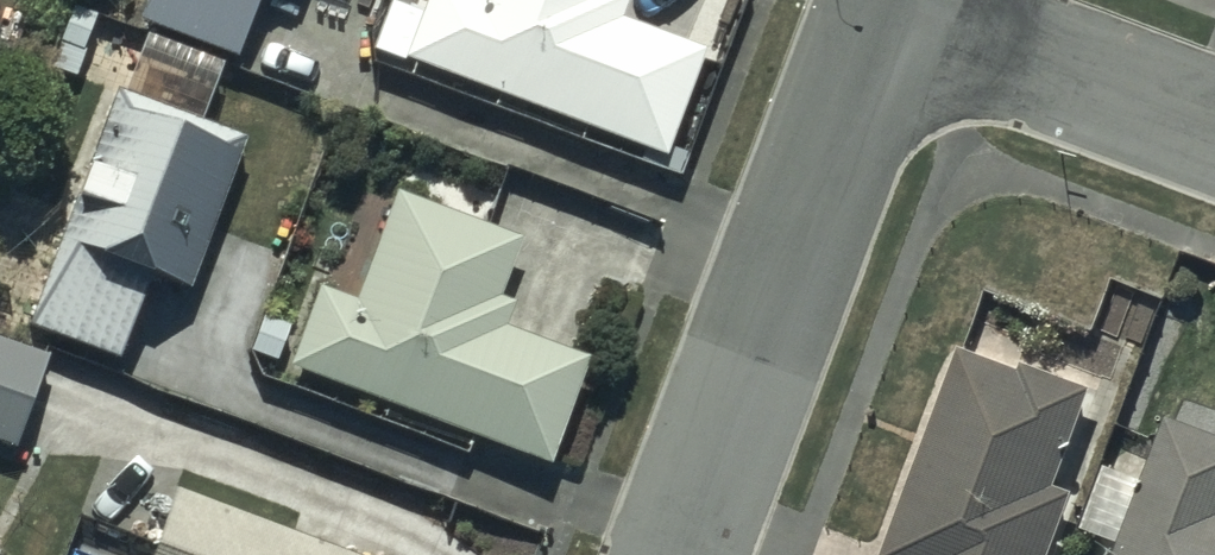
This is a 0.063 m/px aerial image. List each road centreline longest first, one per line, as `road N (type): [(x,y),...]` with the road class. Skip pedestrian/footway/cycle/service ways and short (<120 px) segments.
road 1 (residential): [(685,554),(894,0)]
road 2 (residential): [(933,0),(1214,111)]

